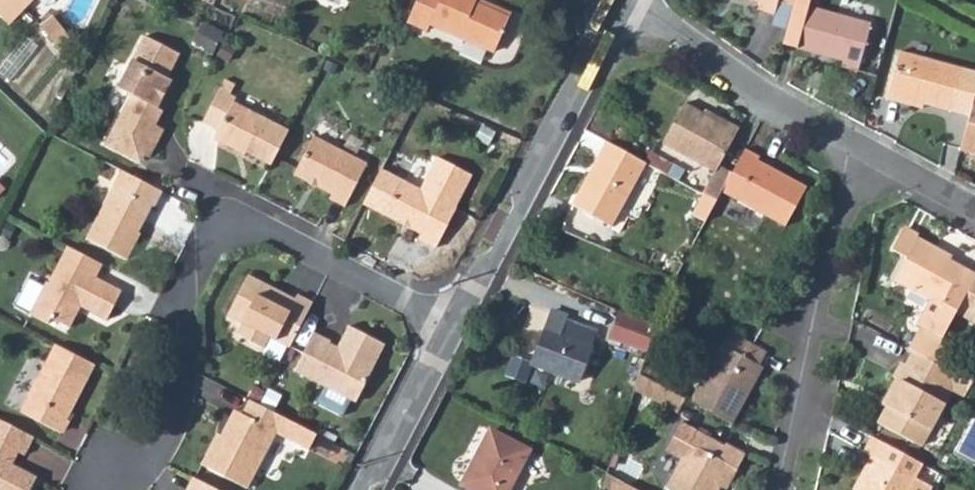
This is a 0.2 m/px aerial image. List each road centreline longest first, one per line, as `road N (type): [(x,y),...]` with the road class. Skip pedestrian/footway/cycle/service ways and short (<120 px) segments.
road 1 (residential): [(455,326),(285,244),(224,229),(183,285),(176,403),(162,451),(127,484),(101,468)]
road 2 (residential): [(455,326),(621,2)]
road 3 (residential): [(780,489),(851,149)]
road 4 (residential): [(851,149),(754,94),(621,2)]
road 5 (residential): [(369,489),(455,326)]
road 6 (residential): [(974,210),(851,149)]

